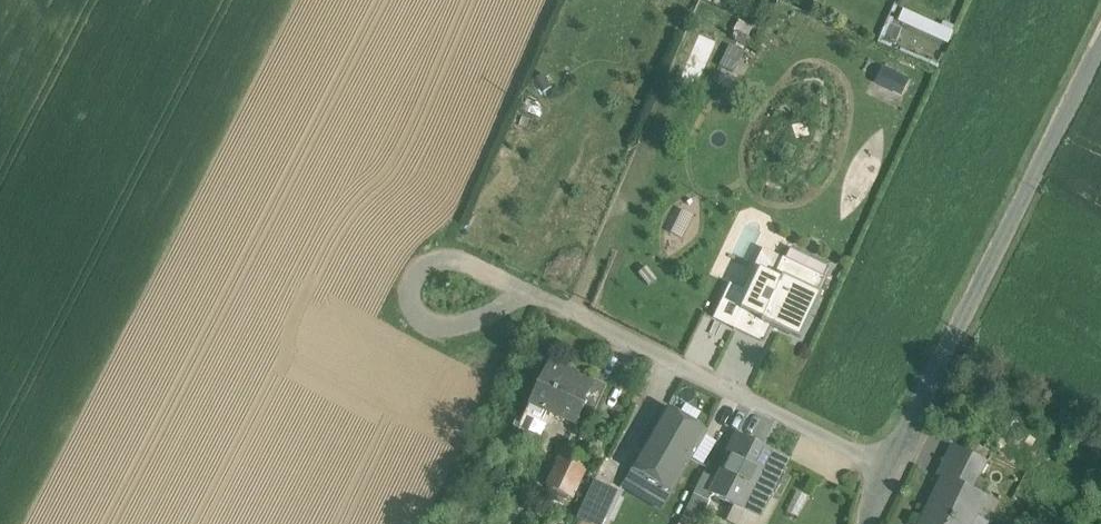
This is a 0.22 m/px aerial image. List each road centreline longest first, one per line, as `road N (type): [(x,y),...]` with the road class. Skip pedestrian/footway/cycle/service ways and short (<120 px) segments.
road 1 (residential): [(890,467),(547,300),(439,297)]
road 2 (unclassified): [(890,467),(1100,46)]

